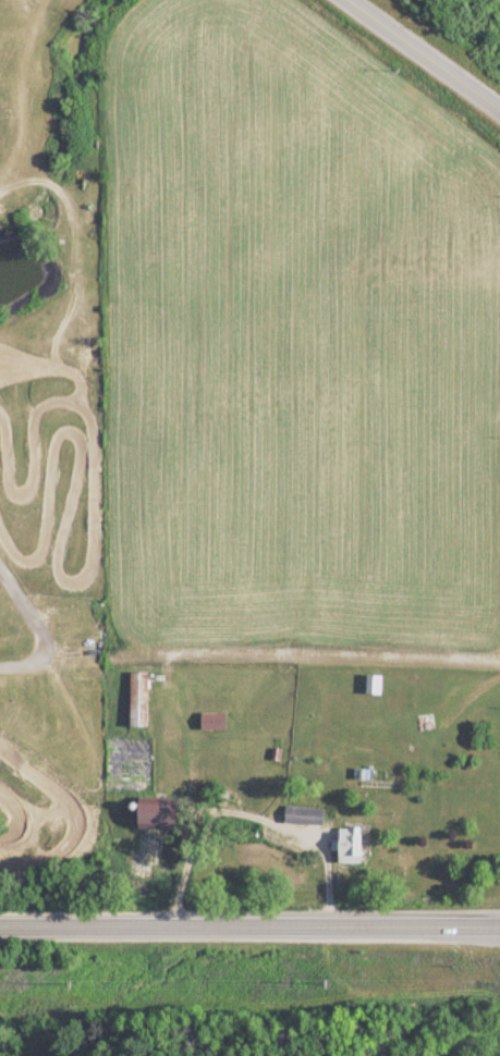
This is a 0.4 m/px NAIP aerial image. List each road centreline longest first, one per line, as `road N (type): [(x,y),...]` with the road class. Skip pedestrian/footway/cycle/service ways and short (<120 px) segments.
road 1 (secondary): [(499,926),(0,926)]
road 2 (track): [(499,658),(232,647)]
road 3 (residential): [(499,105),(345,0)]

